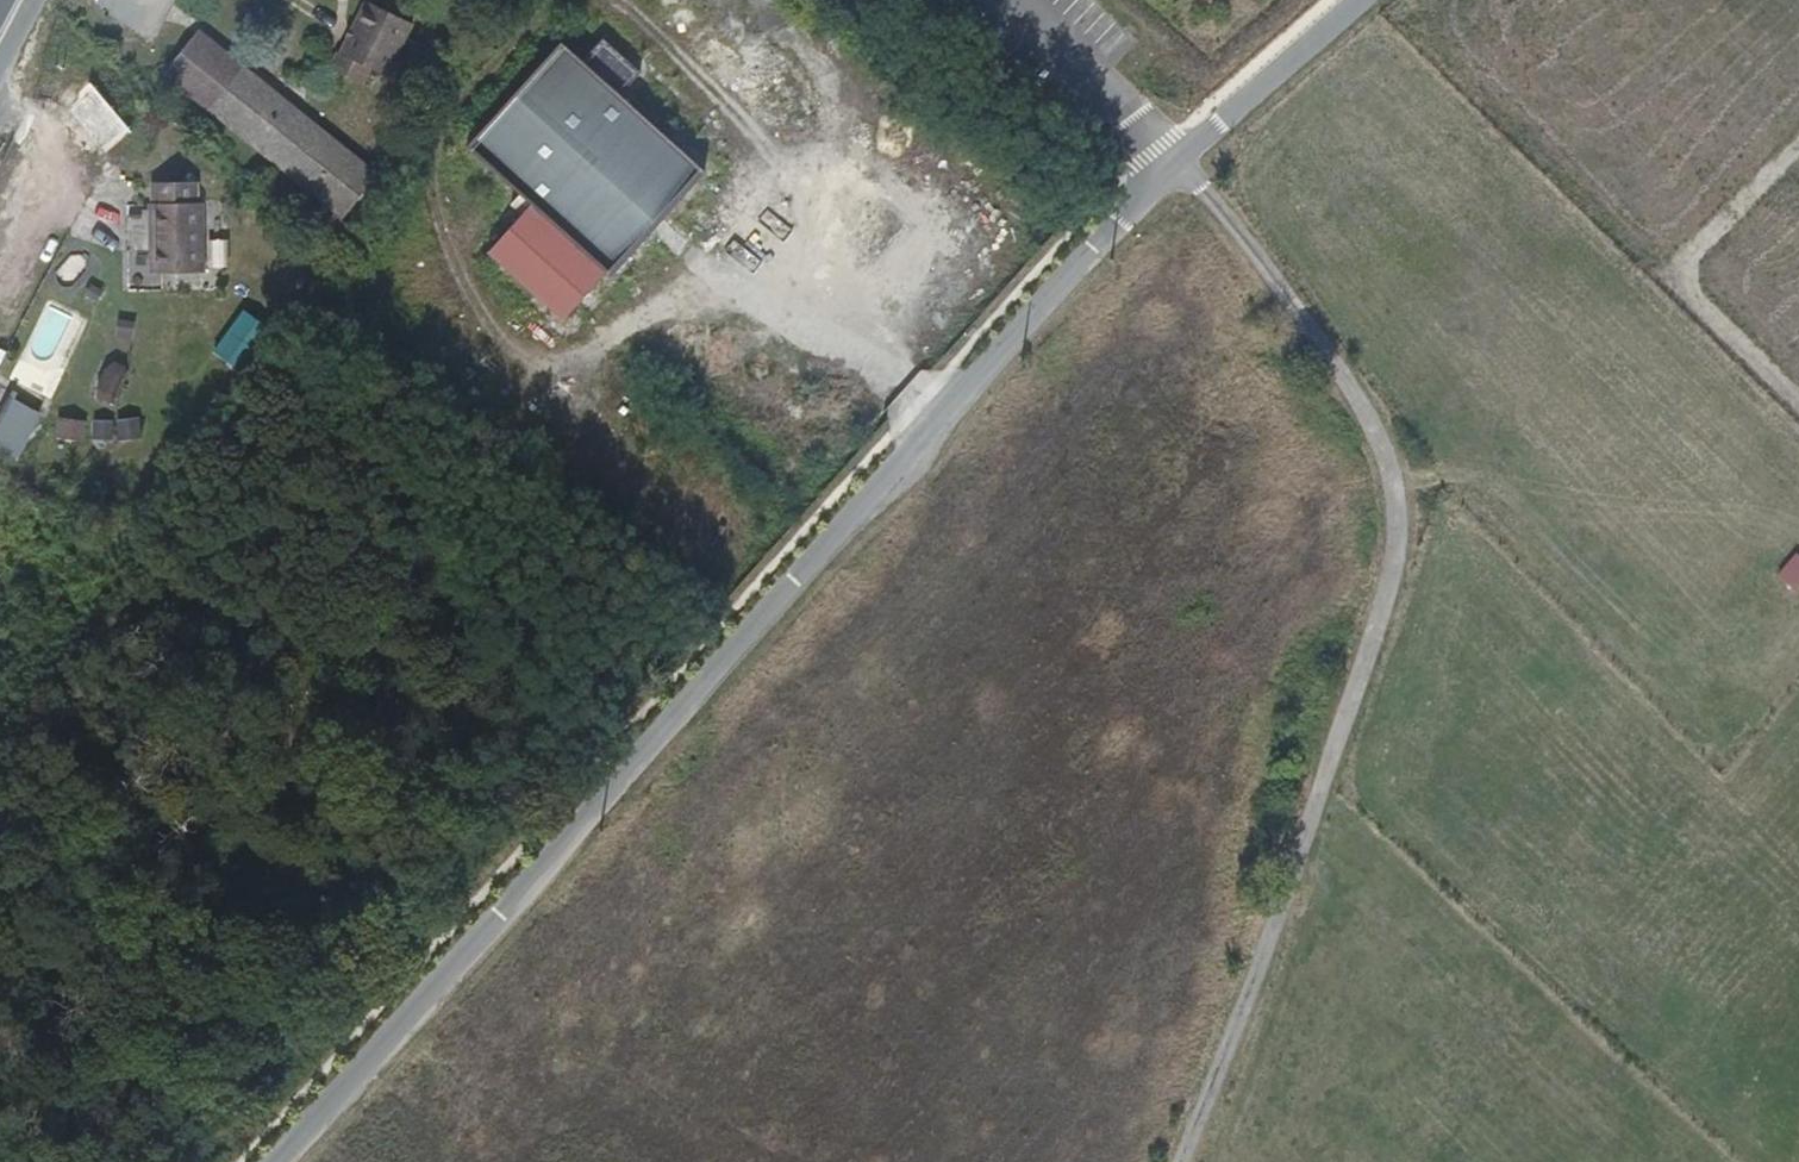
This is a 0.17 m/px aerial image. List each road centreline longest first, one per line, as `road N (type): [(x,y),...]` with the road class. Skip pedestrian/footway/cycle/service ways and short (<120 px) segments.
road 1 (residential): [(1352,0),(1169,163),(276,1161)]
road 2 (track): [(1186,1161),(1310,824),(1395,555),(1395,477),(1281,286),(1169,163)]

